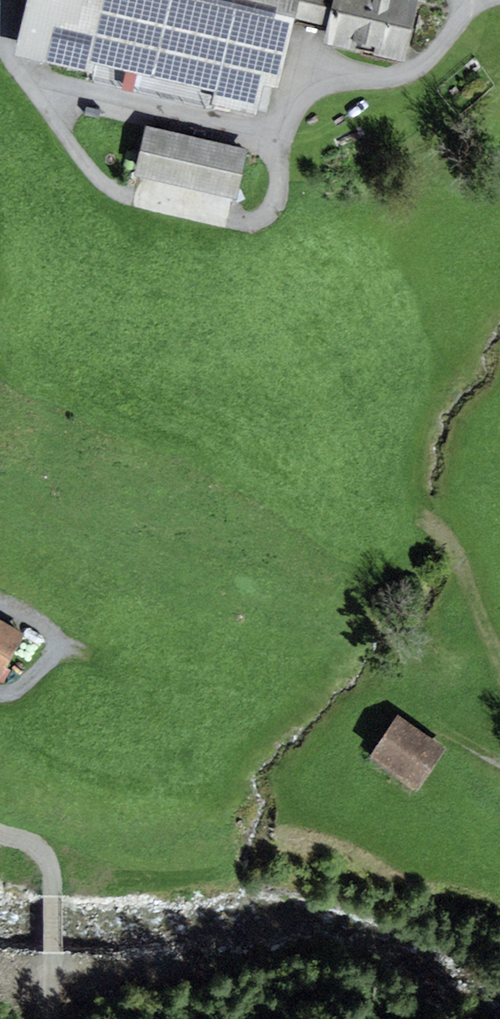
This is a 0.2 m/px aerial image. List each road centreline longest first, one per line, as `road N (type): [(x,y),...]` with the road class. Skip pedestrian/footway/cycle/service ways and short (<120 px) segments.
road 1 (track): [(13,0),(6,37),(11,64),(106,186),(246,219),(275,202),(285,135)]
road 2 (track): [(285,135),(25,82)]
road 3 (track): [(285,135),(300,96),(319,82),(387,79),(417,68),(478,0)]
road 4 (track): [(52,1018),(67,896),(59,870),(0,840)]
road 5 (track): [(499,672),(464,572),(426,519)]

